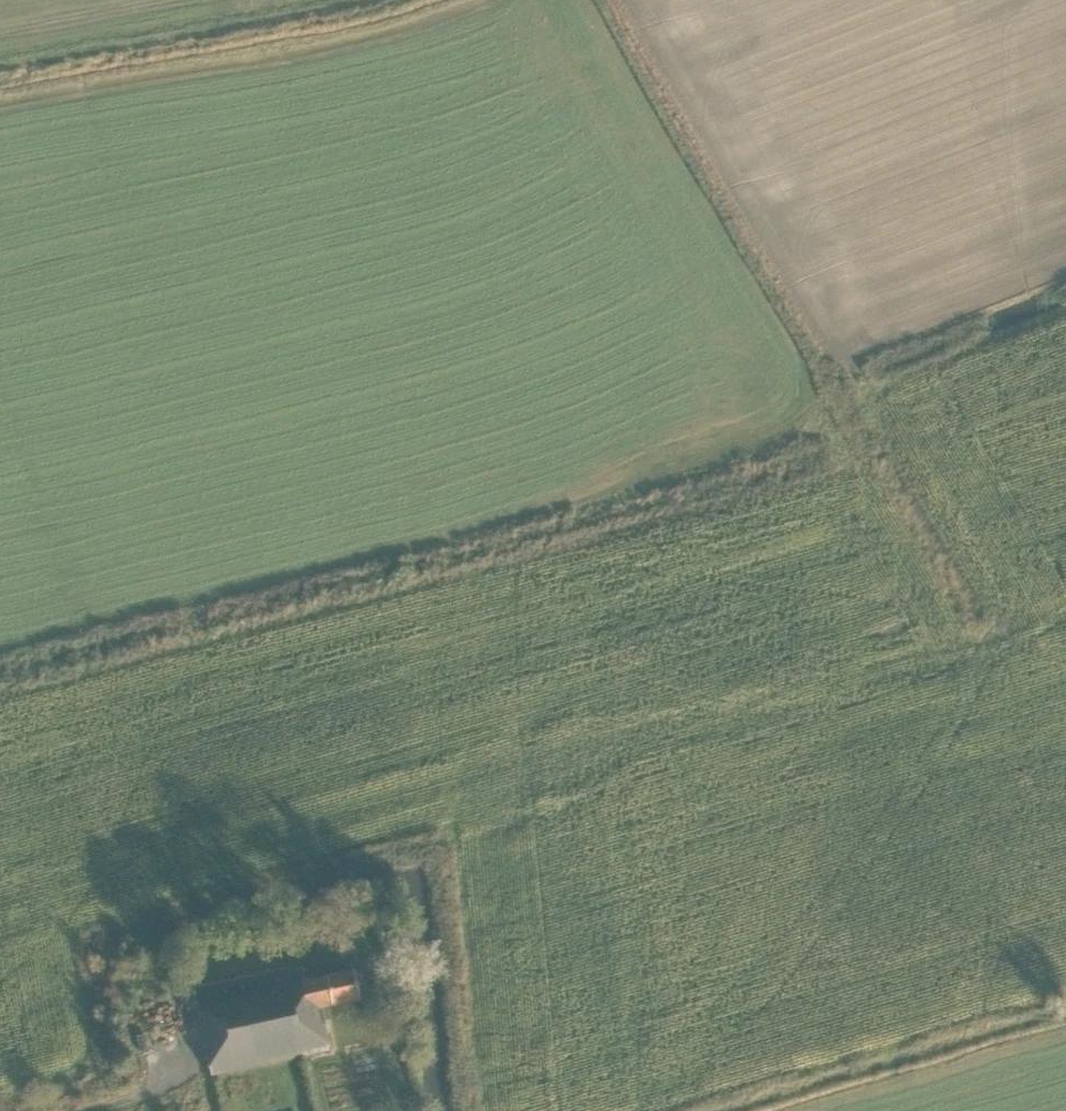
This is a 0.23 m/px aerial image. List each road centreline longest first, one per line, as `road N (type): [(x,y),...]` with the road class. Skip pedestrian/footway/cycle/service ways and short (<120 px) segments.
road 1 (track): [(0,111),(382,40),(500,0)]

